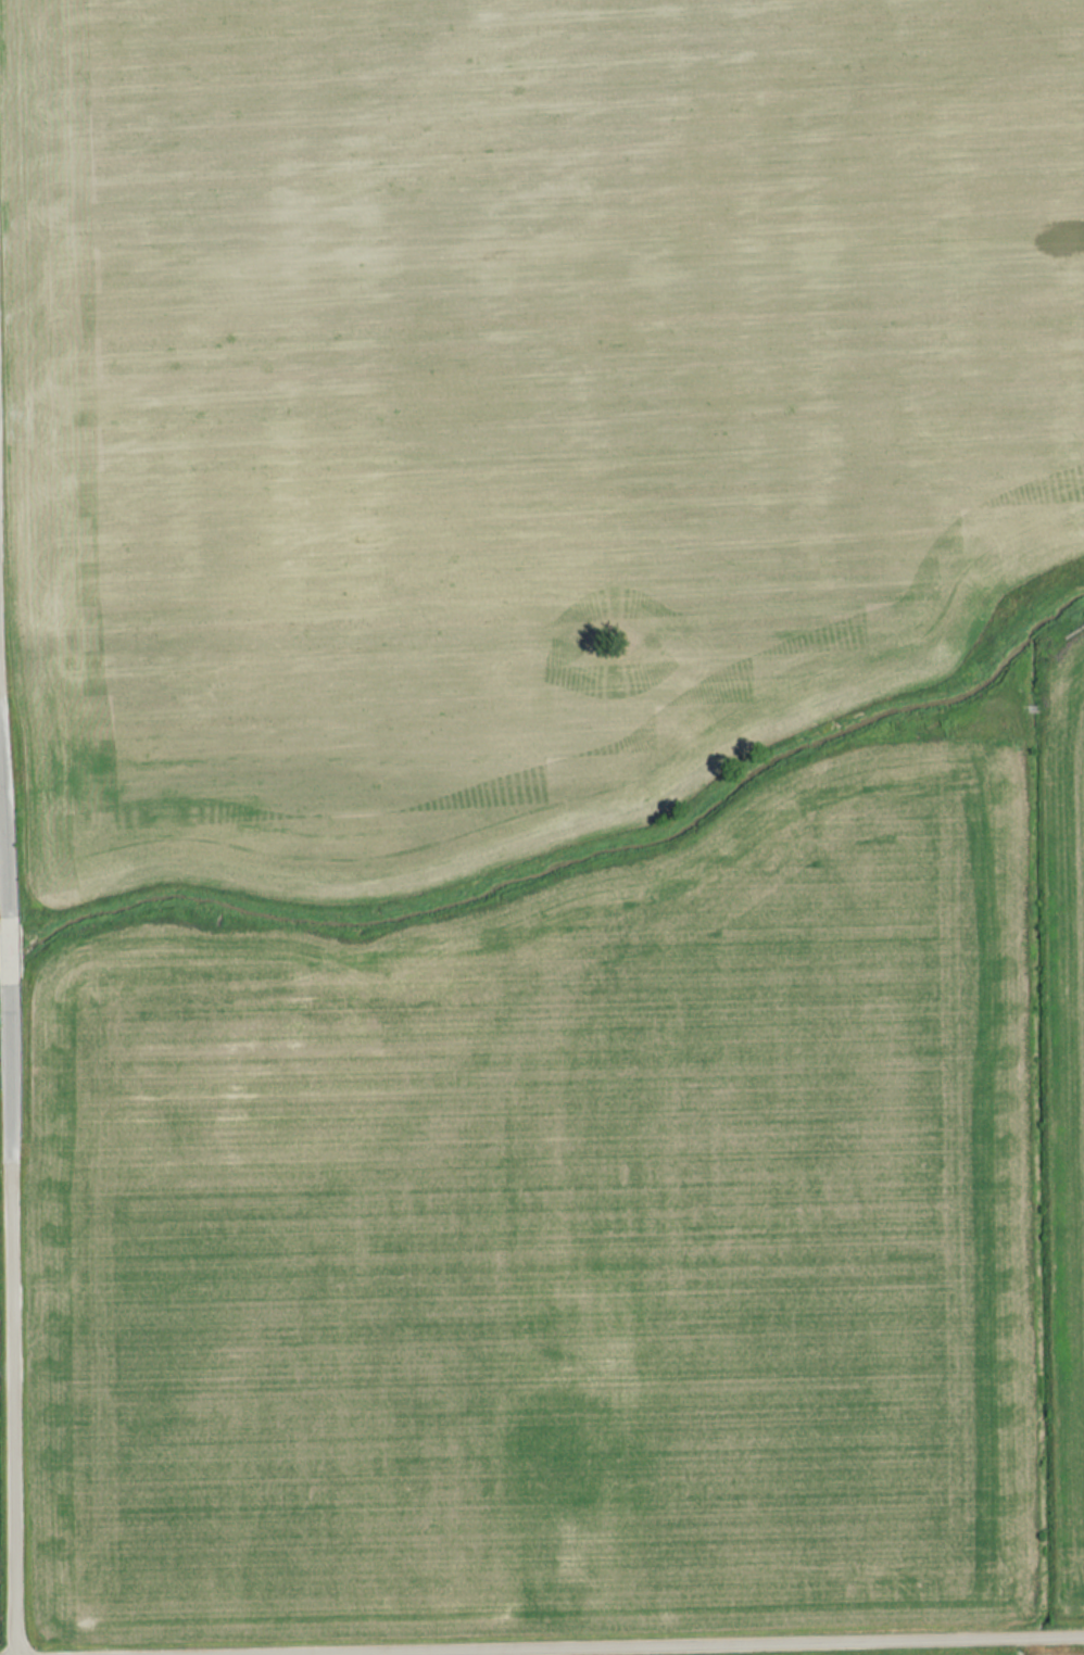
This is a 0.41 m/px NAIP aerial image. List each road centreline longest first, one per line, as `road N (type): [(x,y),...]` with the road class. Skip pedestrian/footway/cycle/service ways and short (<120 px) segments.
road 1 (residential): [(173,1654),(1083,1635)]
road 2 (residential): [(5,983),(21,1654)]
road 3 (residential): [(0,649),(4,918)]

